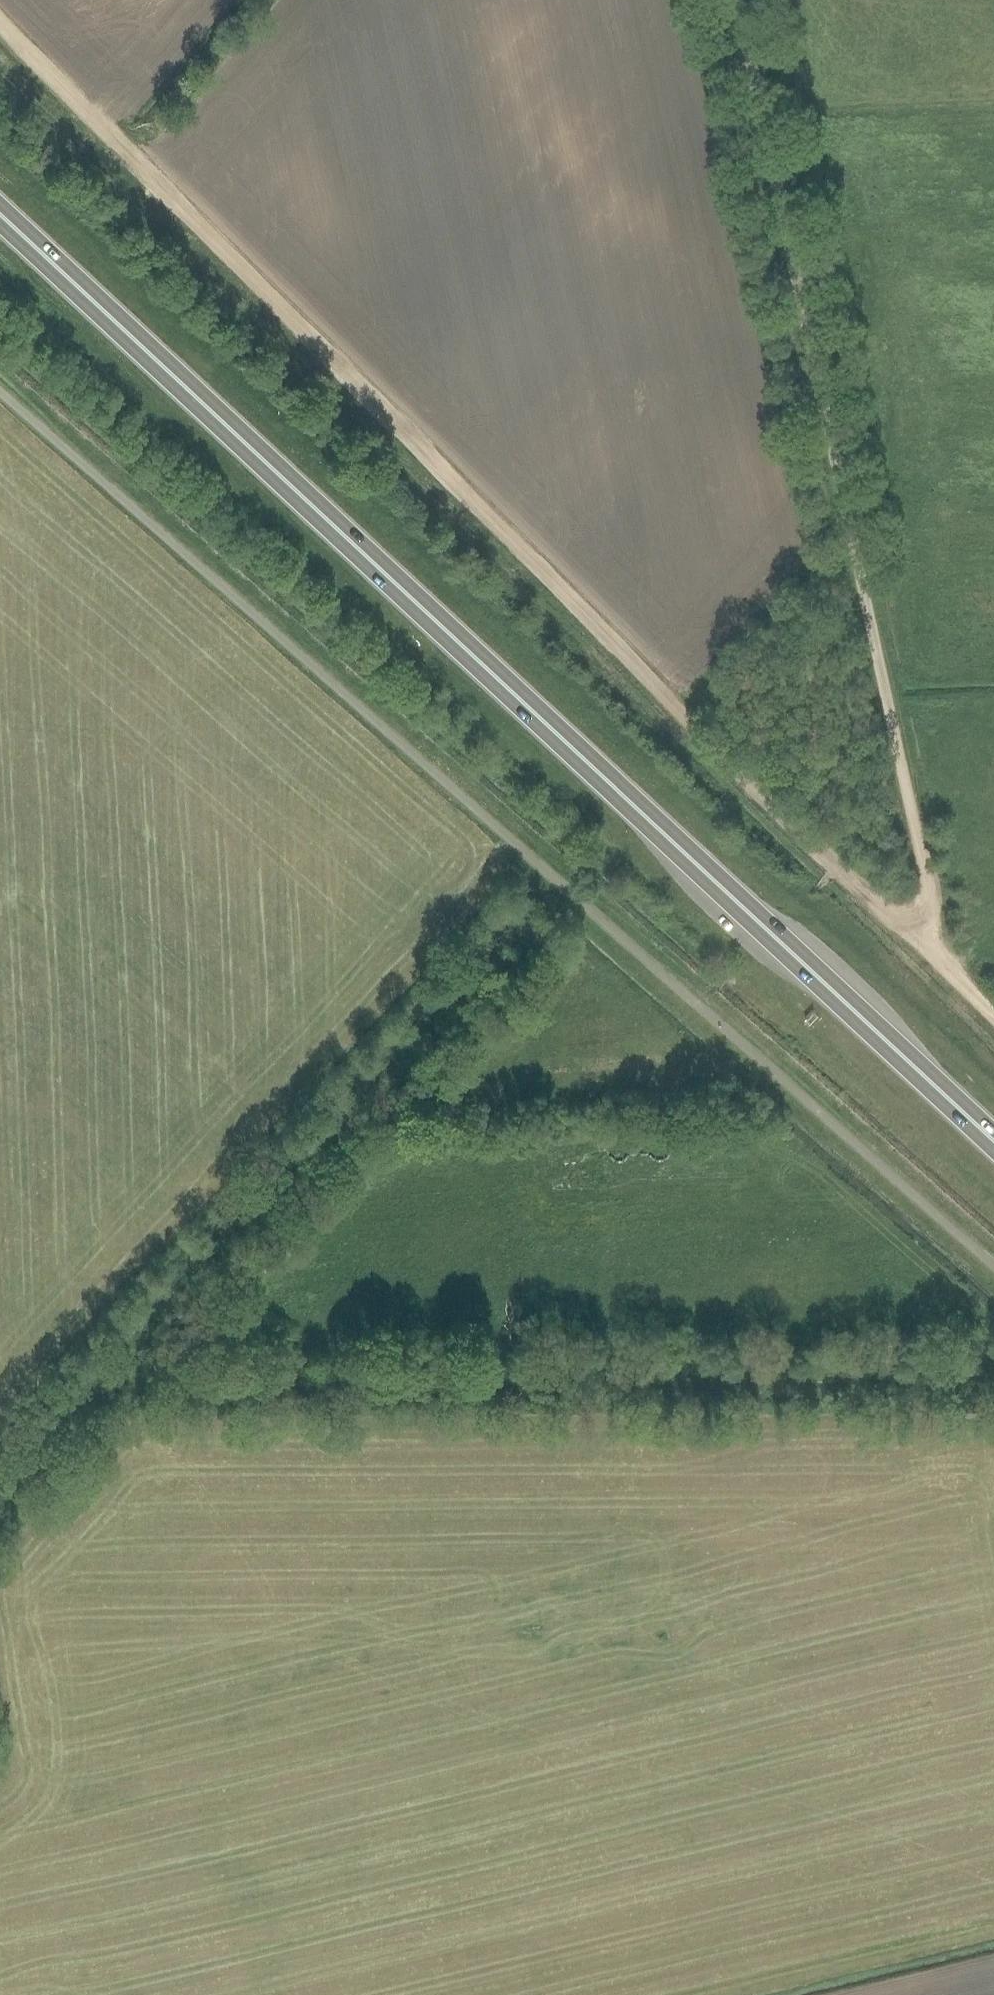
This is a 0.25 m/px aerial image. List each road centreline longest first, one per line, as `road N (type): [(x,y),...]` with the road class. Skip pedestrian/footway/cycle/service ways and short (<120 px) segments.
road 1 (trunk): [(993,1140),(0,215)]
road 2 (track): [(0,19),(916,943)]
road 3 (unclassified): [(735,0),(928,883)]

